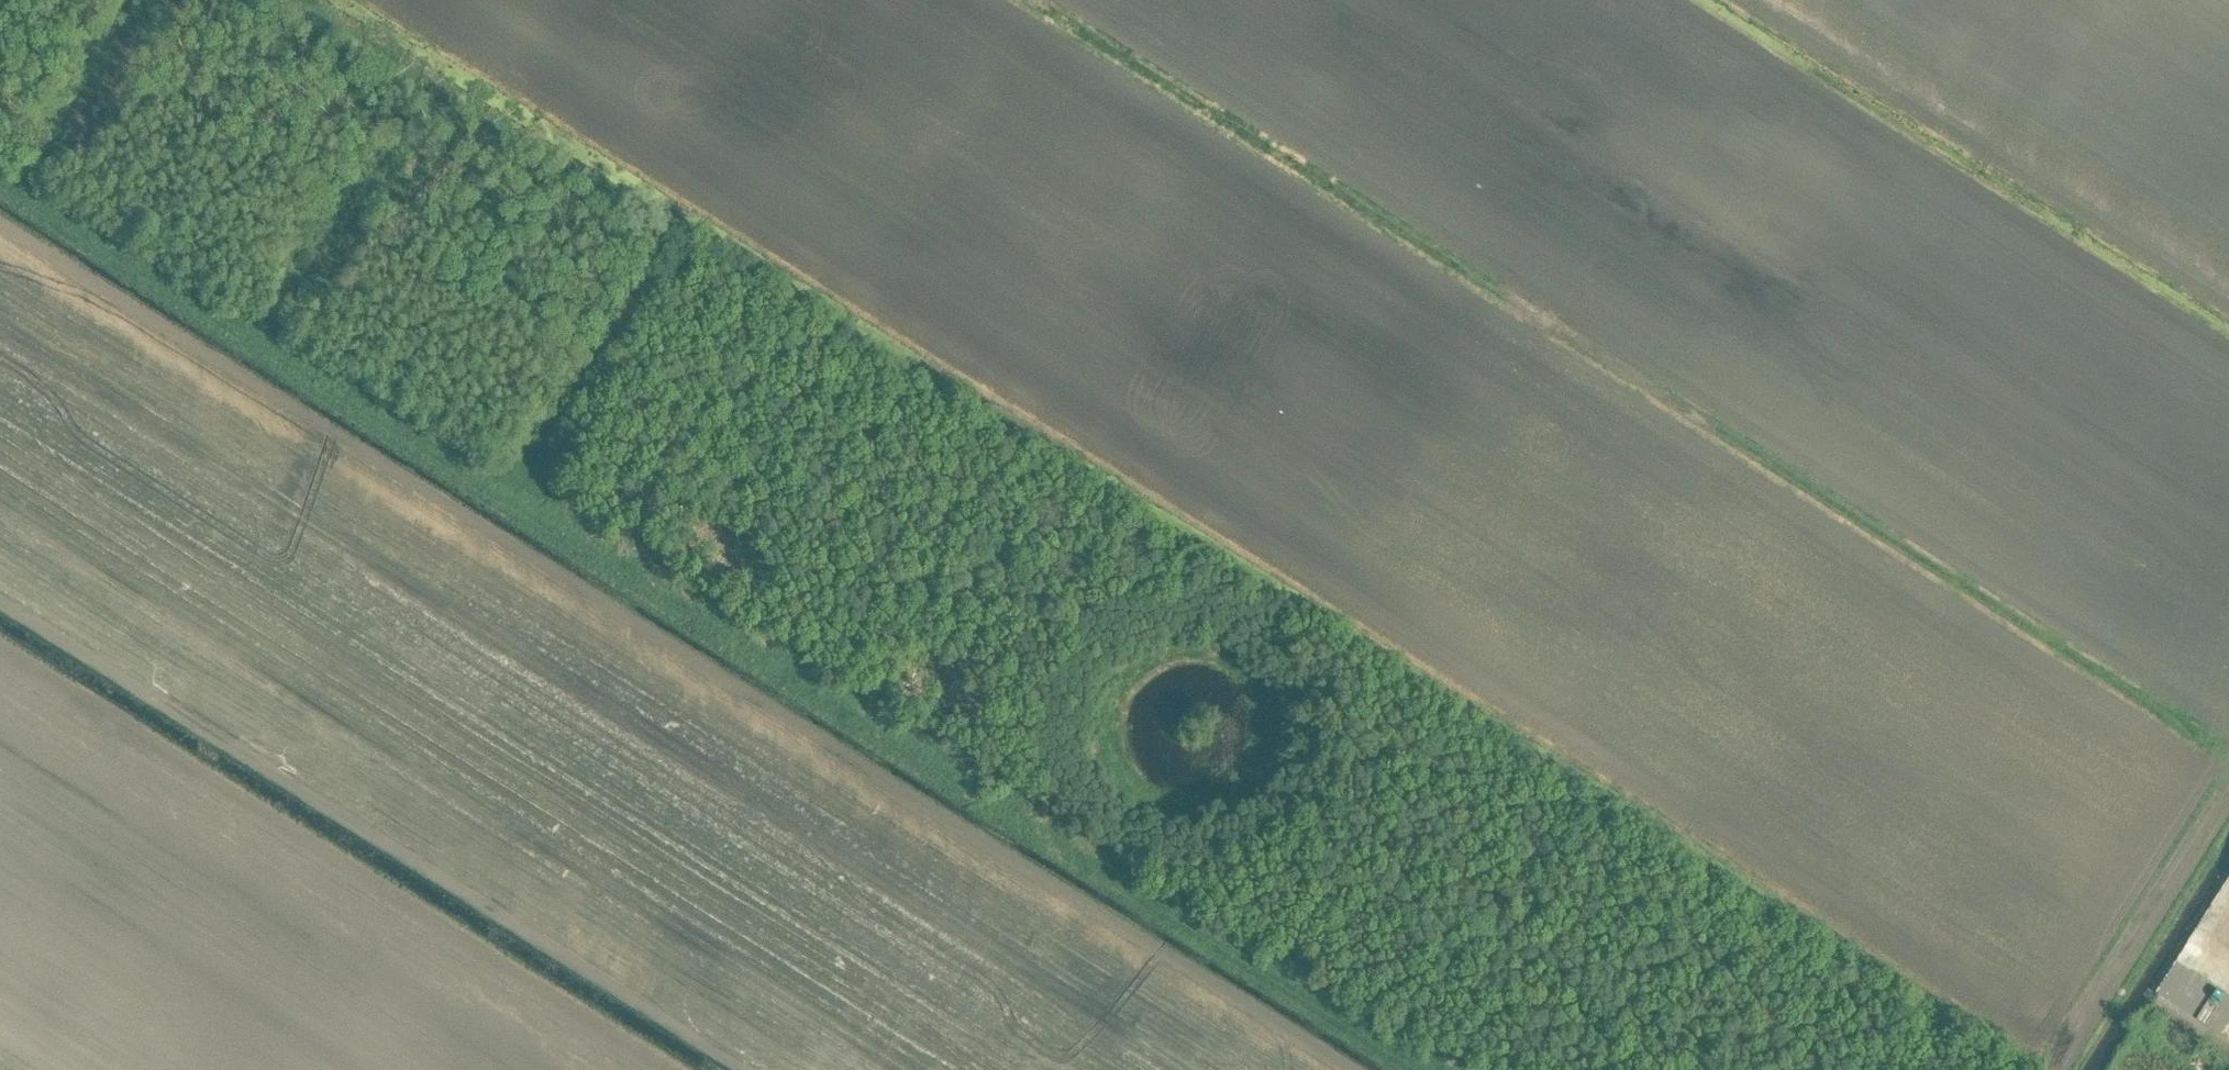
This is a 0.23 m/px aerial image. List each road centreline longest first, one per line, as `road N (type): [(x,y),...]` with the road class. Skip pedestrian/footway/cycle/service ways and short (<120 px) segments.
road 1 (track): [(2061,1069),(2228,806)]

